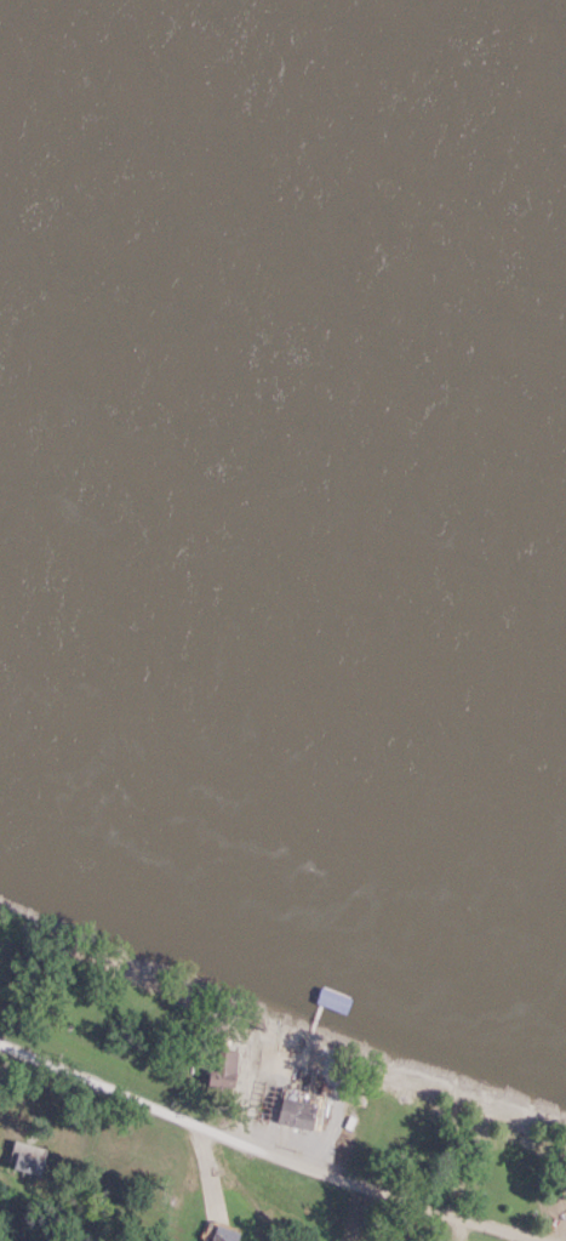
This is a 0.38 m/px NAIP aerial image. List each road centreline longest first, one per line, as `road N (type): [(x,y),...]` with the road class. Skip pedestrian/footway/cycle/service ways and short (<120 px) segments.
road 1 (residential): [(0,1056),(68,1091),(517,1240)]

